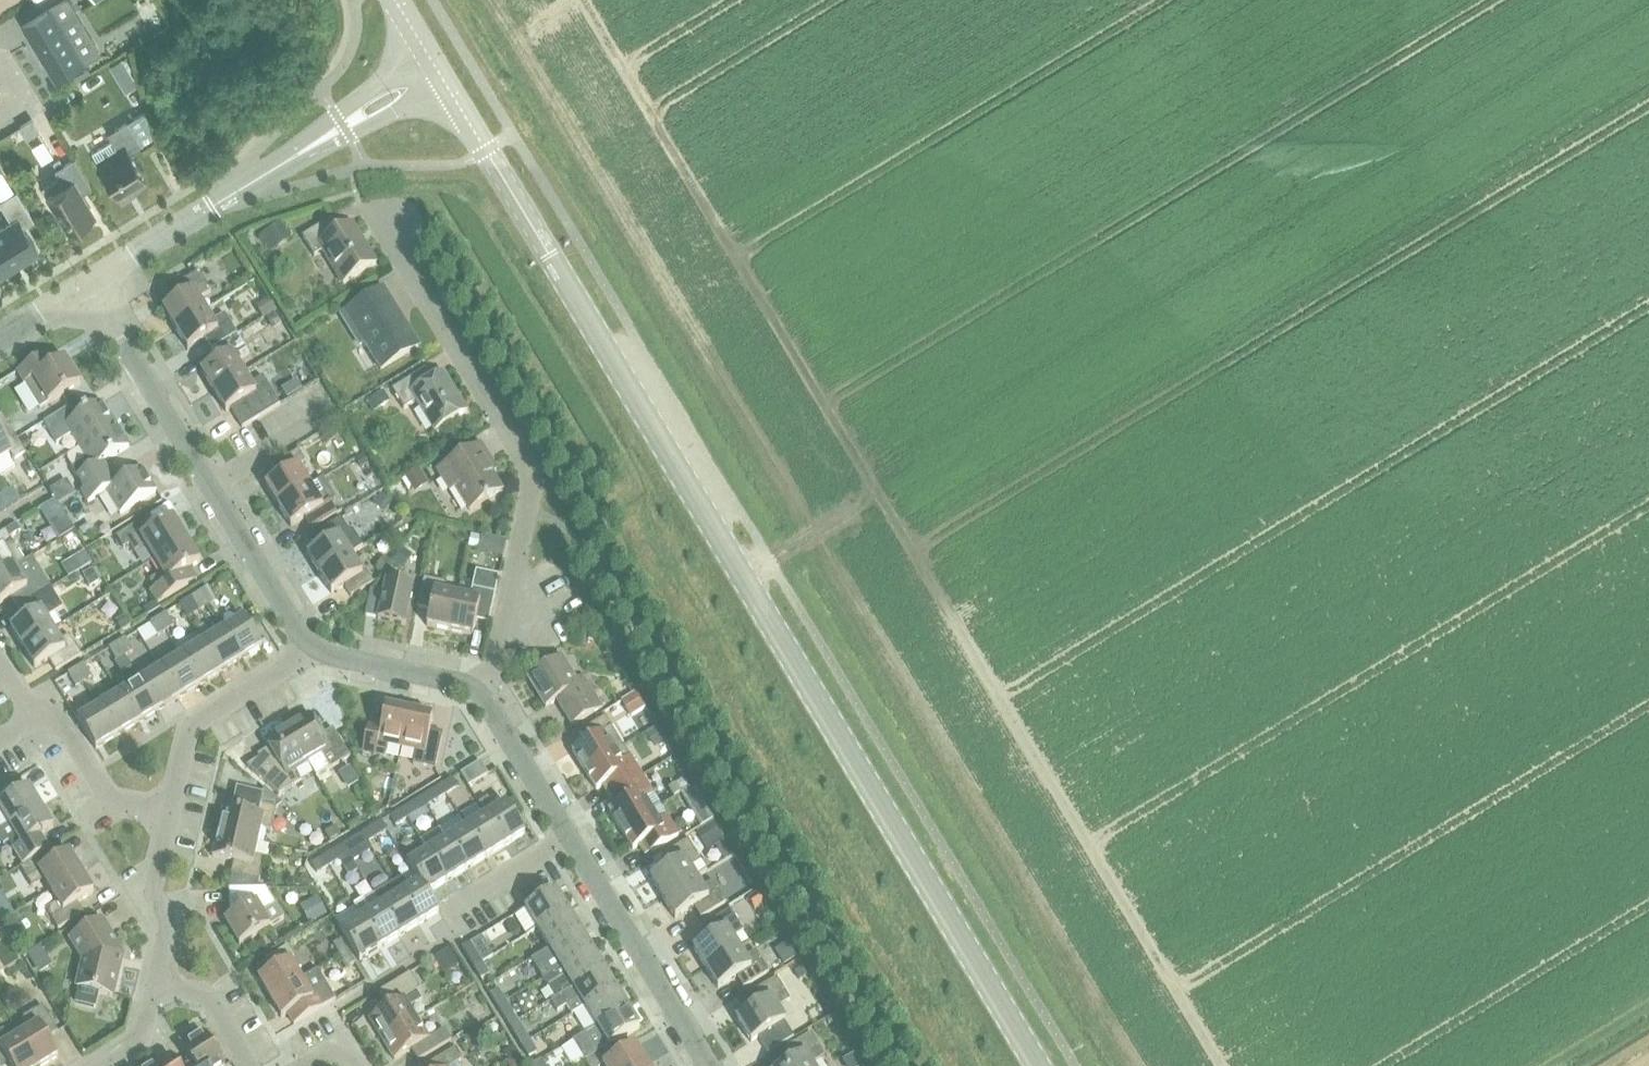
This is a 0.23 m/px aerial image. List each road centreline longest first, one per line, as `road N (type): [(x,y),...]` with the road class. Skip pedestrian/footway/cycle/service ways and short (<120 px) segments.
road 1 (secondary): [(1036,1065),(437,71)]
road 2 (residential): [(488,690),(529,484),(406,262),(395,222)]
road 3 (residential): [(310,652),(86,285)]
road 4 (residential): [(709,1065),(570,836)]
road 5 (unclassified): [(207,208),(437,71)]
road 6 (residential): [(310,652),(187,727),(166,814)]
road 7 (residential): [(166,814),(147,895),(168,927),(153,988)]
road 8 (residential): [(488,690),(310,652)]
road 9 (residential): [(166,814),(113,804),(65,730),(32,717)]
road 10 (residential): [(570,836),(488,690)]
road 11 (residential): [(86,285),(207,208)]
road 12 (residential): [(453,905),(570,836)]
road 13 (residential): [(253,1065),(212,1002),(153,988)]

